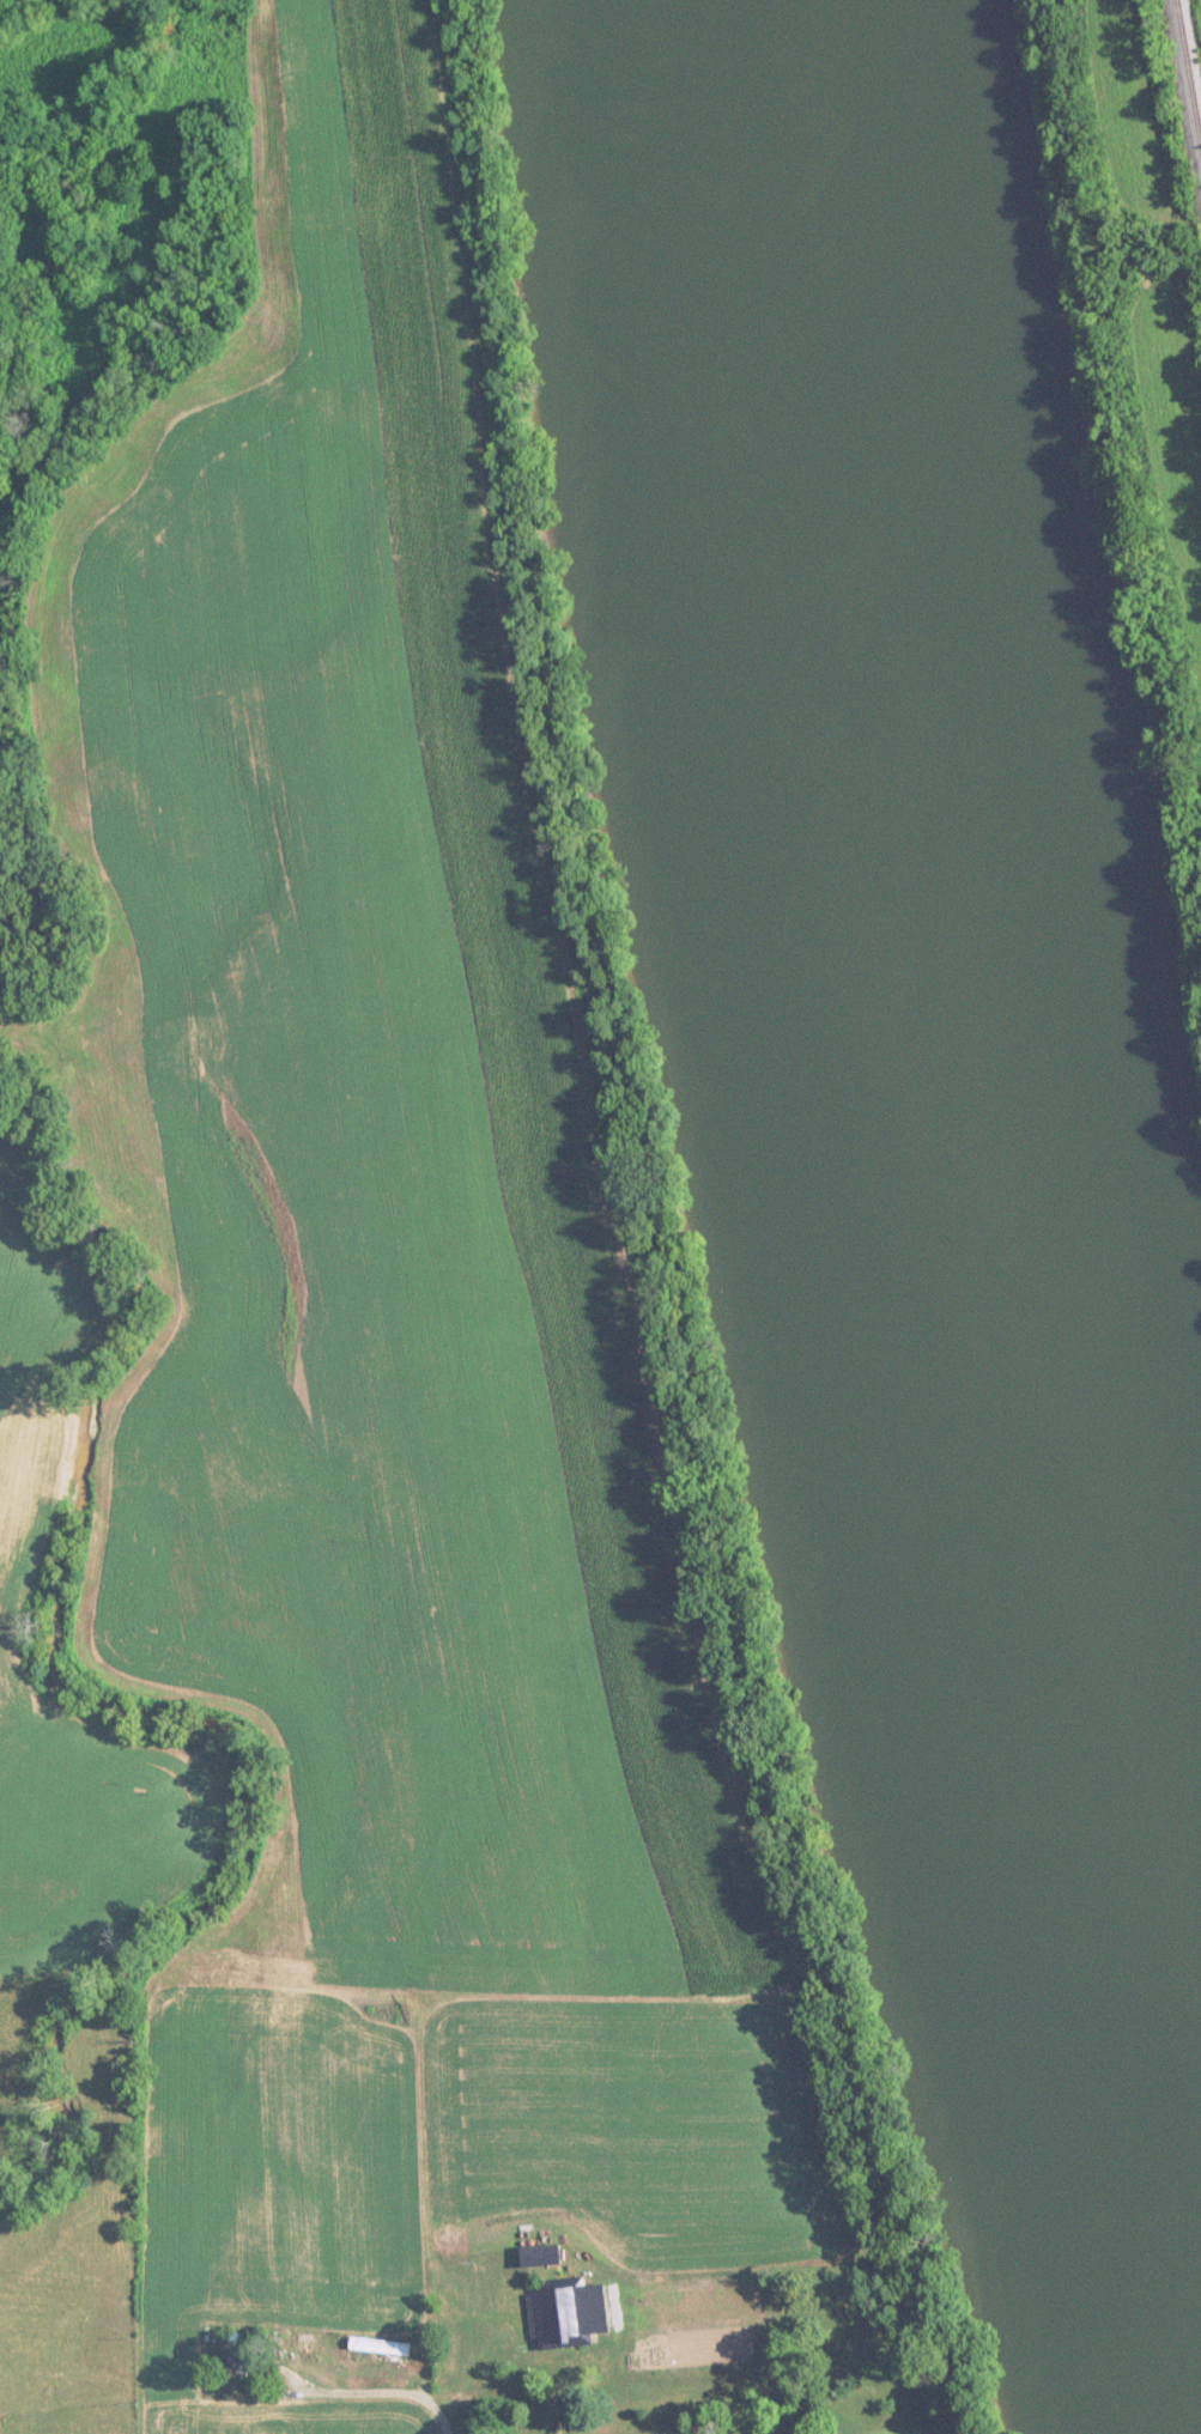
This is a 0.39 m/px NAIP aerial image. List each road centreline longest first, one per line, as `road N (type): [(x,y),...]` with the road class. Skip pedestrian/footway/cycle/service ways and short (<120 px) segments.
road 1 (residential): [(423,2421),(873,2362)]
road 2 (residential): [(423,2421),(299,2375)]

